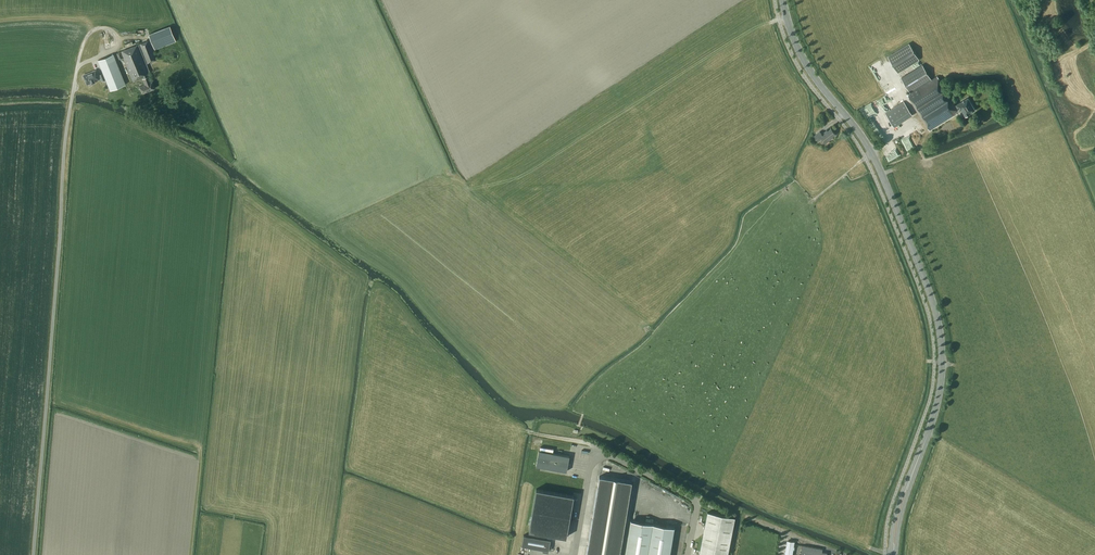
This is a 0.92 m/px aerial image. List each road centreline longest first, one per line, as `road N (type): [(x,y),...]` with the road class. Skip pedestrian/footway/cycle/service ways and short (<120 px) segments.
road 1 (primary): [(893,554),(940,391),(937,315),(874,157),(805,60),(783,0)]
road 2 (unclassified): [(575,554),(589,470),(603,455),(693,499),(687,554)]

